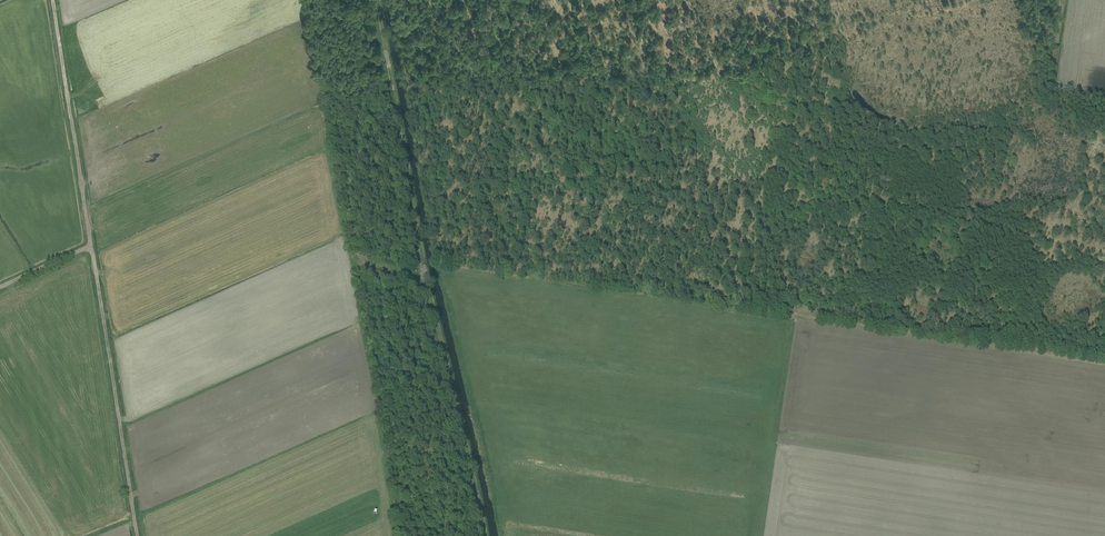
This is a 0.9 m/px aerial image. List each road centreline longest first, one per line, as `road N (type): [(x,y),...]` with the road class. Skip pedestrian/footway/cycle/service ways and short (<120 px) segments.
road 1 (track): [(486,535),(420,273),(376,0)]
road 2 (track): [(138,535),(53,0)]
road 3 (track): [(1104,364),(777,311)]

